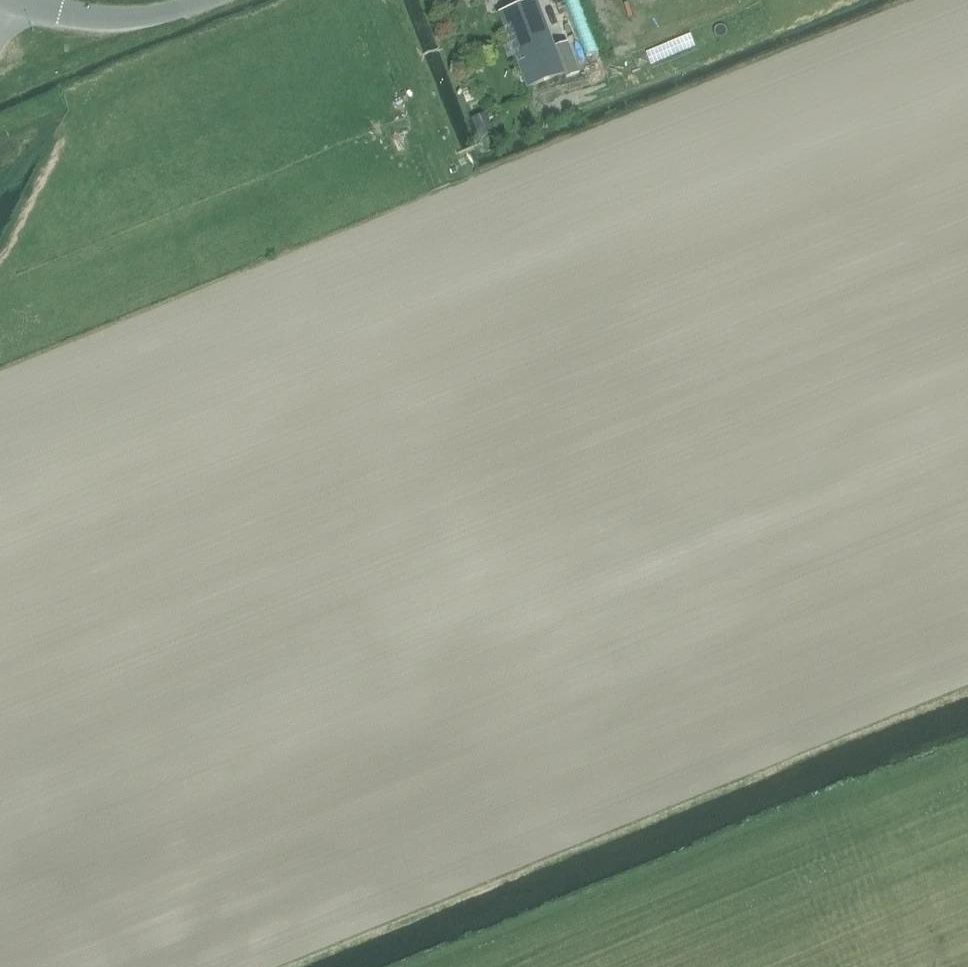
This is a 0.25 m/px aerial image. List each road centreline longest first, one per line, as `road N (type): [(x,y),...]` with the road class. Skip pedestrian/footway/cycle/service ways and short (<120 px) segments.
road 1 (tertiary): [(31,0),(57,12),(125,18),(203,0)]

